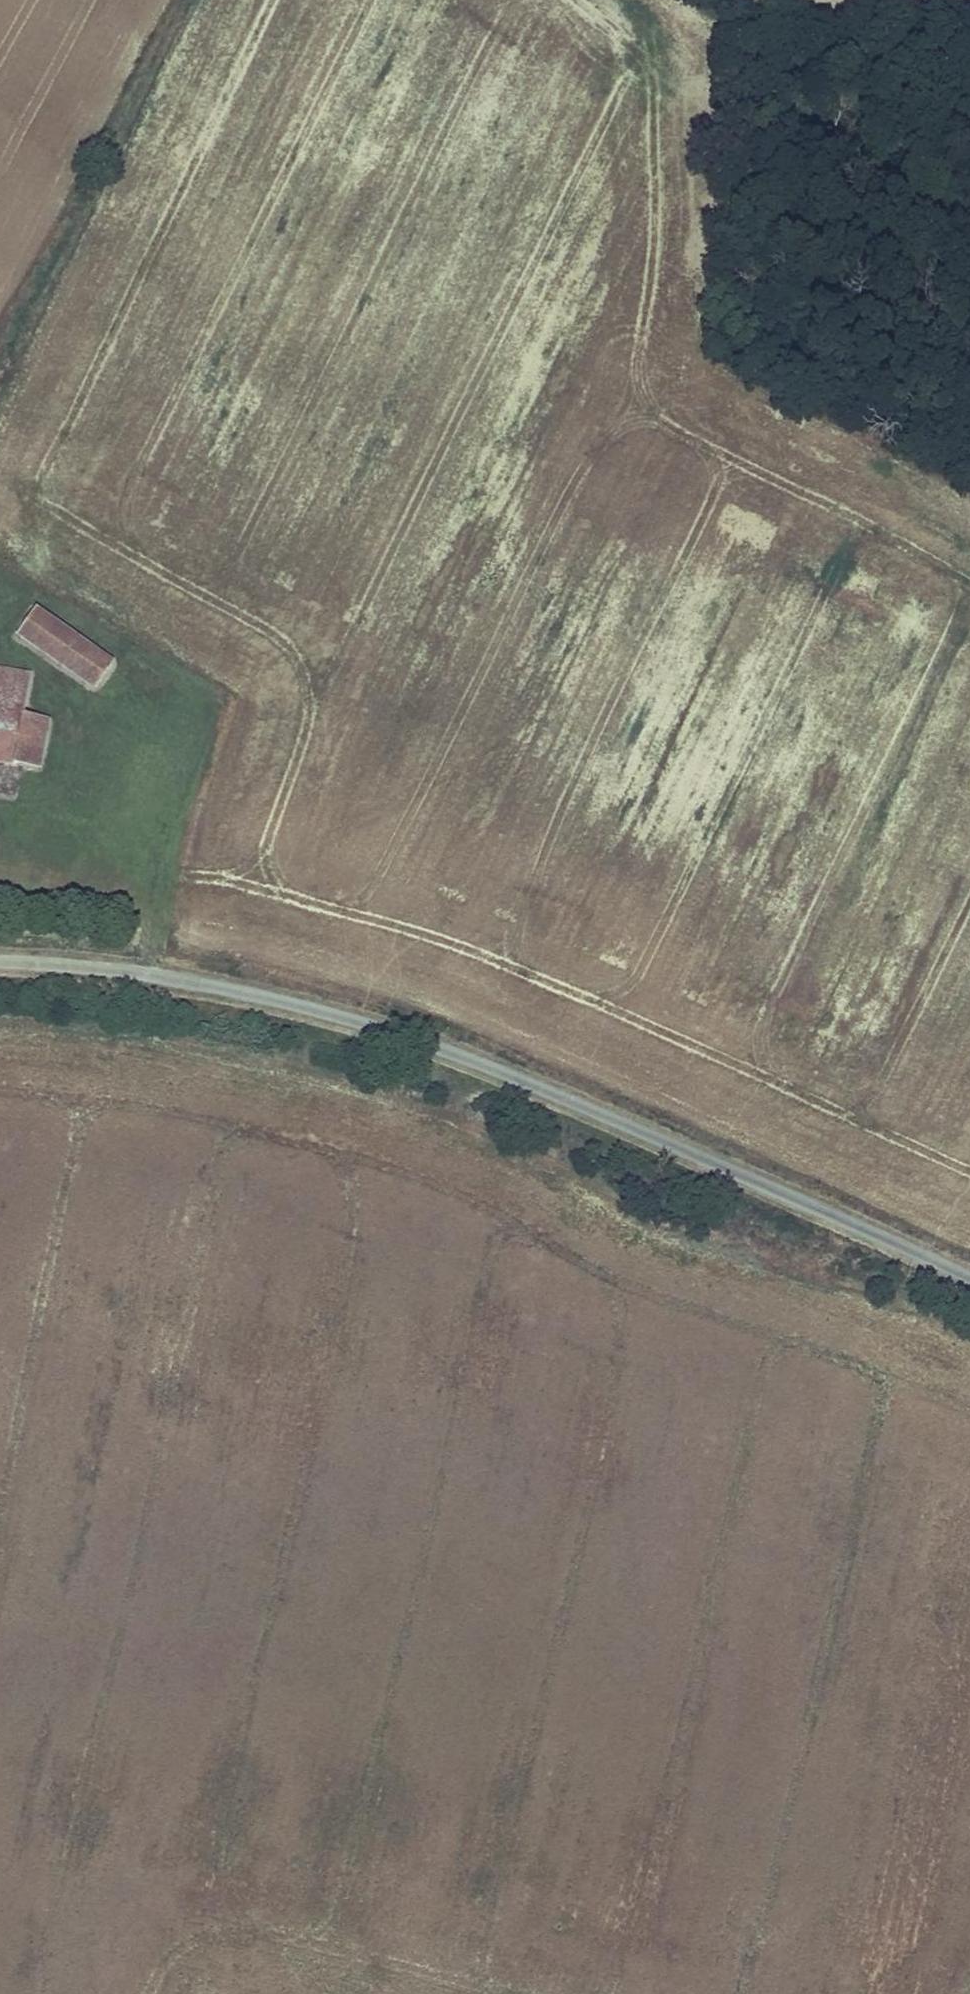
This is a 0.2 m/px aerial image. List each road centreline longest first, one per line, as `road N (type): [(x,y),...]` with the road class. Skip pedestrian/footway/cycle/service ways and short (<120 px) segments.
road 1 (unclassified): [(969,1281),(413,1042),(140,974),(0,963)]
road 2 (track): [(182,0),(0,376)]

